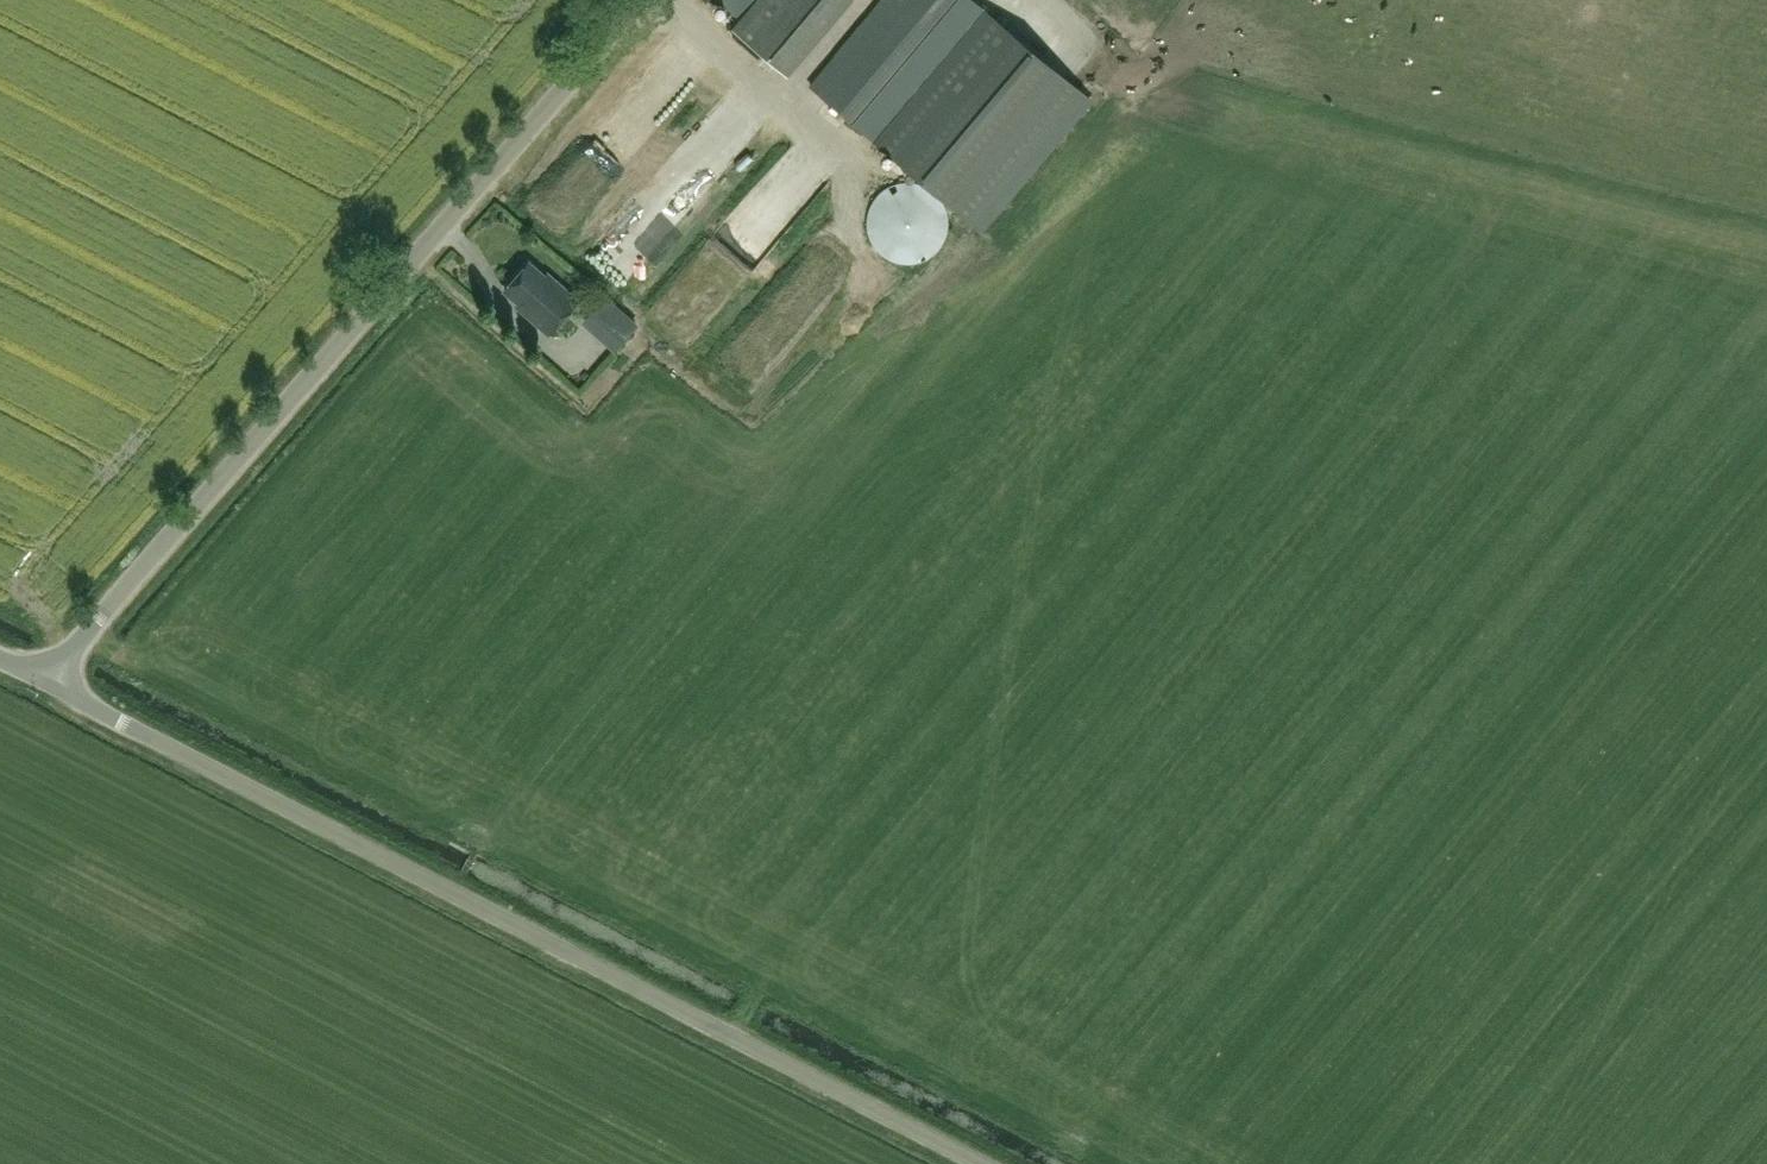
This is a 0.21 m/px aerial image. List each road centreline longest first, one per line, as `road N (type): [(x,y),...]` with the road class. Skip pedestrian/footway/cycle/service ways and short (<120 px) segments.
road 1 (unclassified): [(984,1163),(42,680)]
road 2 (unclassified): [(42,680),(638,0)]

